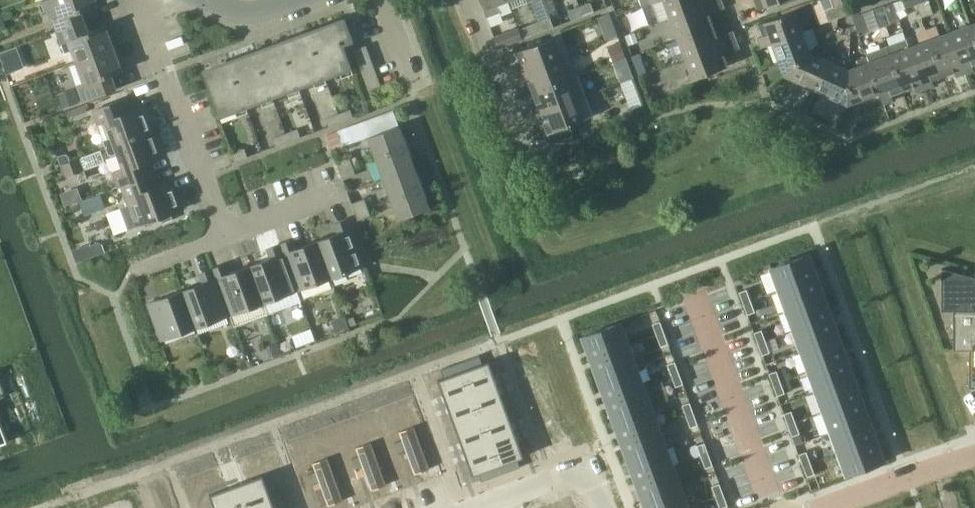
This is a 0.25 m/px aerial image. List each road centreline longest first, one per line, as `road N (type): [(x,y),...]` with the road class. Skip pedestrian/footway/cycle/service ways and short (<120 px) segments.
road 1 (residential): [(222,237),(143,0)]
road 2 (residential): [(695,291),(774,507)]
road 3 (residential): [(472,507),(588,466),(603,507)]
road 4 (residential): [(526,143),(473,0)]
road 5 (residential): [(824,507),(958,462)]
road 6 (residential): [(222,237),(344,194)]

